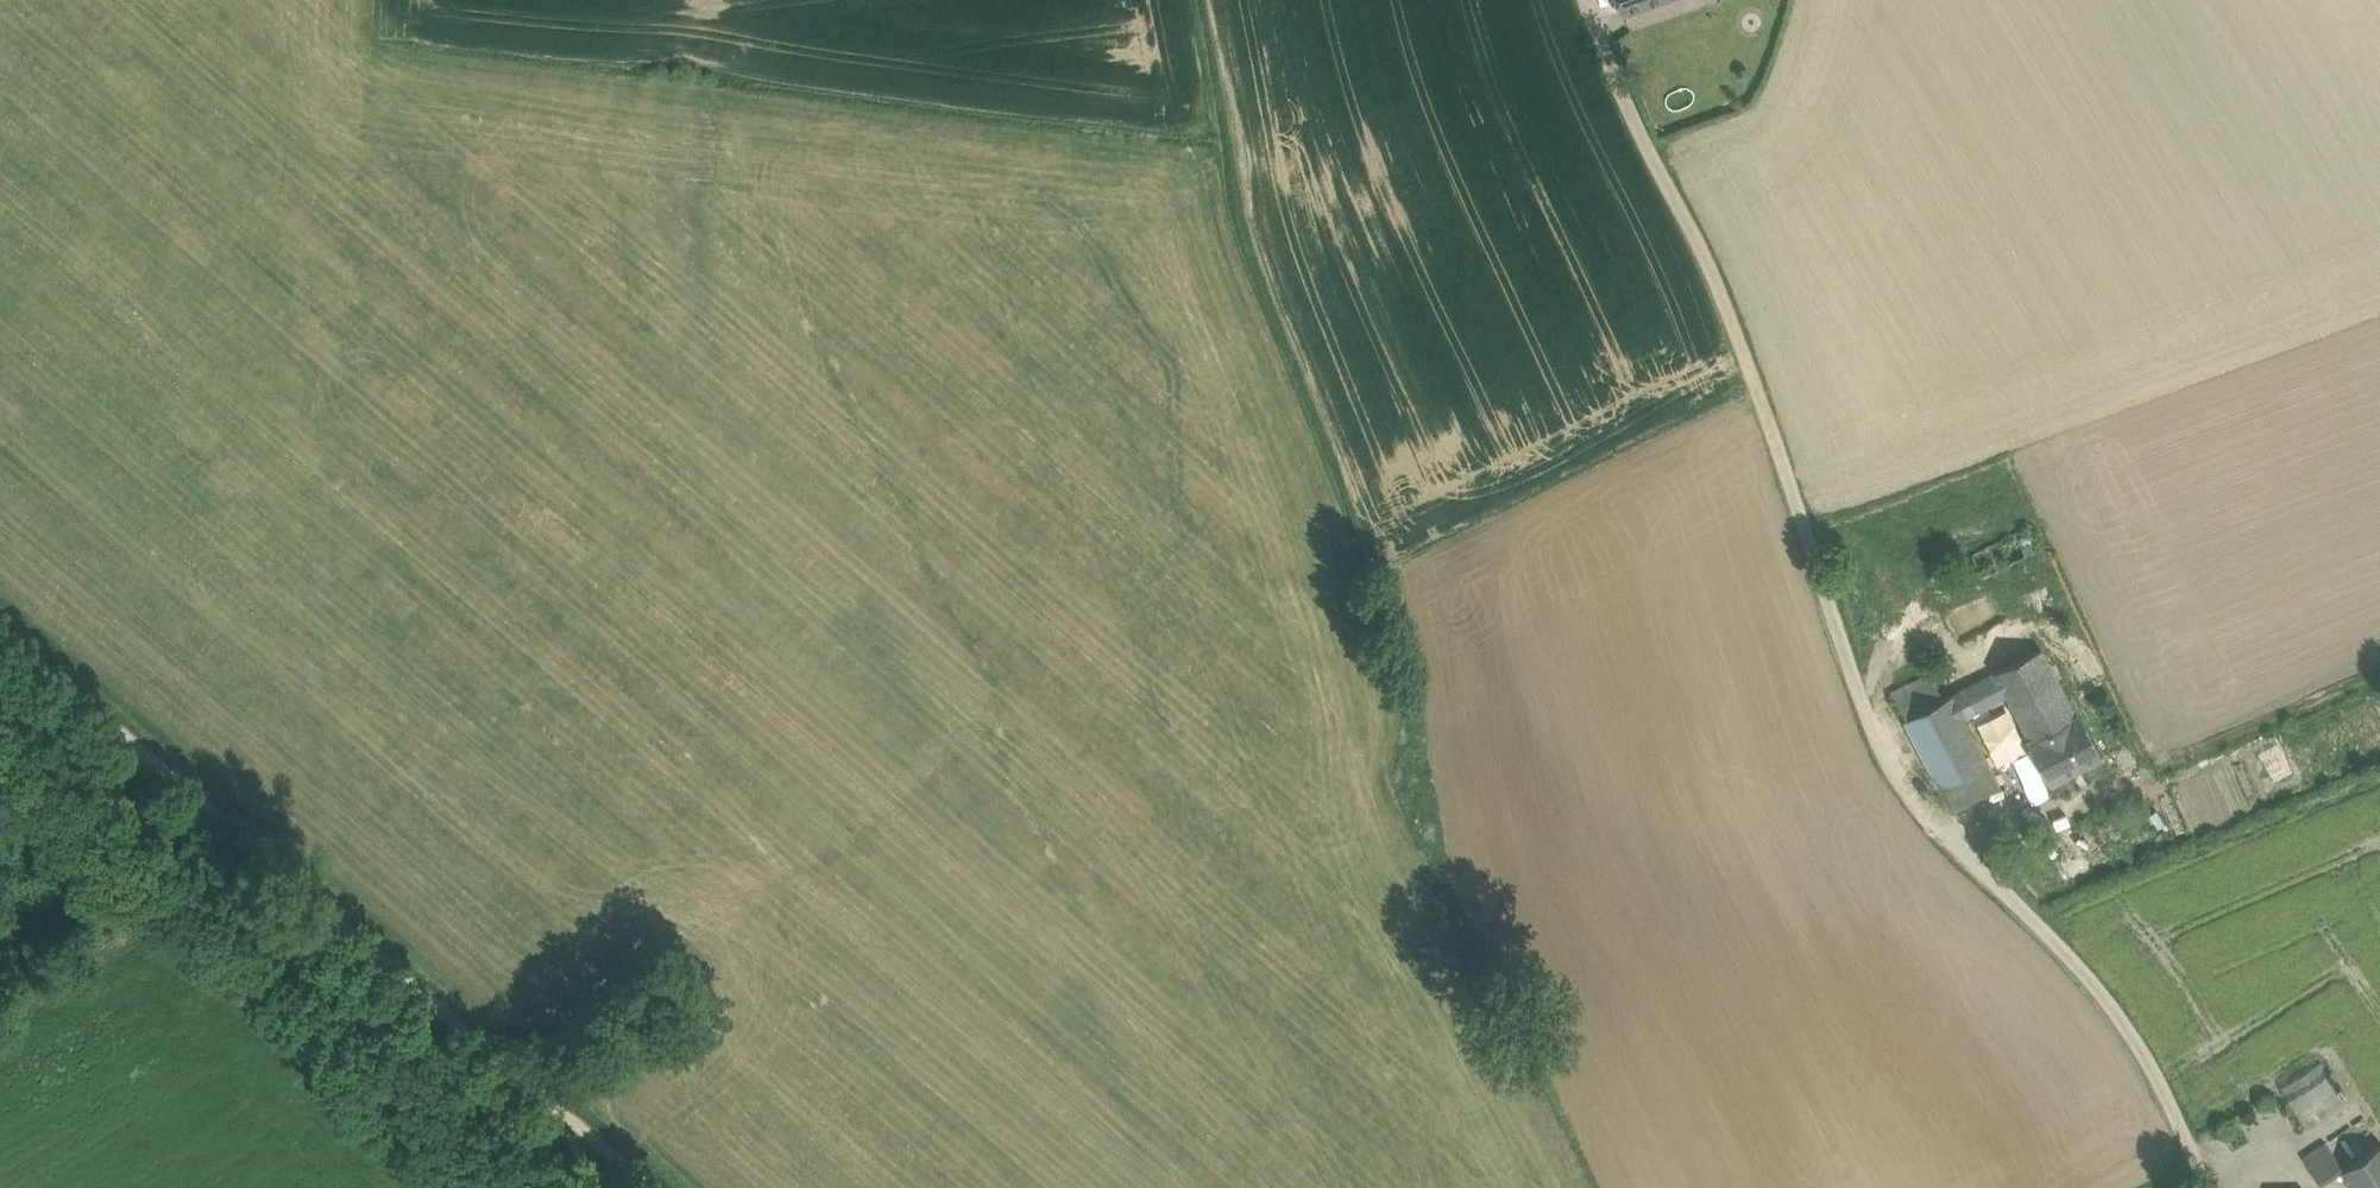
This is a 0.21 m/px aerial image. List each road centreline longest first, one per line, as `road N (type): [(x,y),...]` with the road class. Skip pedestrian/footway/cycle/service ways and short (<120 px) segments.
road 1 (unclassified): [(1592,0),(1703,242),(1776,427),(1852,667),(1898,774),(2049,918),(2162,1065),(2219,1187)]
road 2 (track): [(0,615),(683,1187)]
road 3 (track): [(2379,680),(2151,775)]

